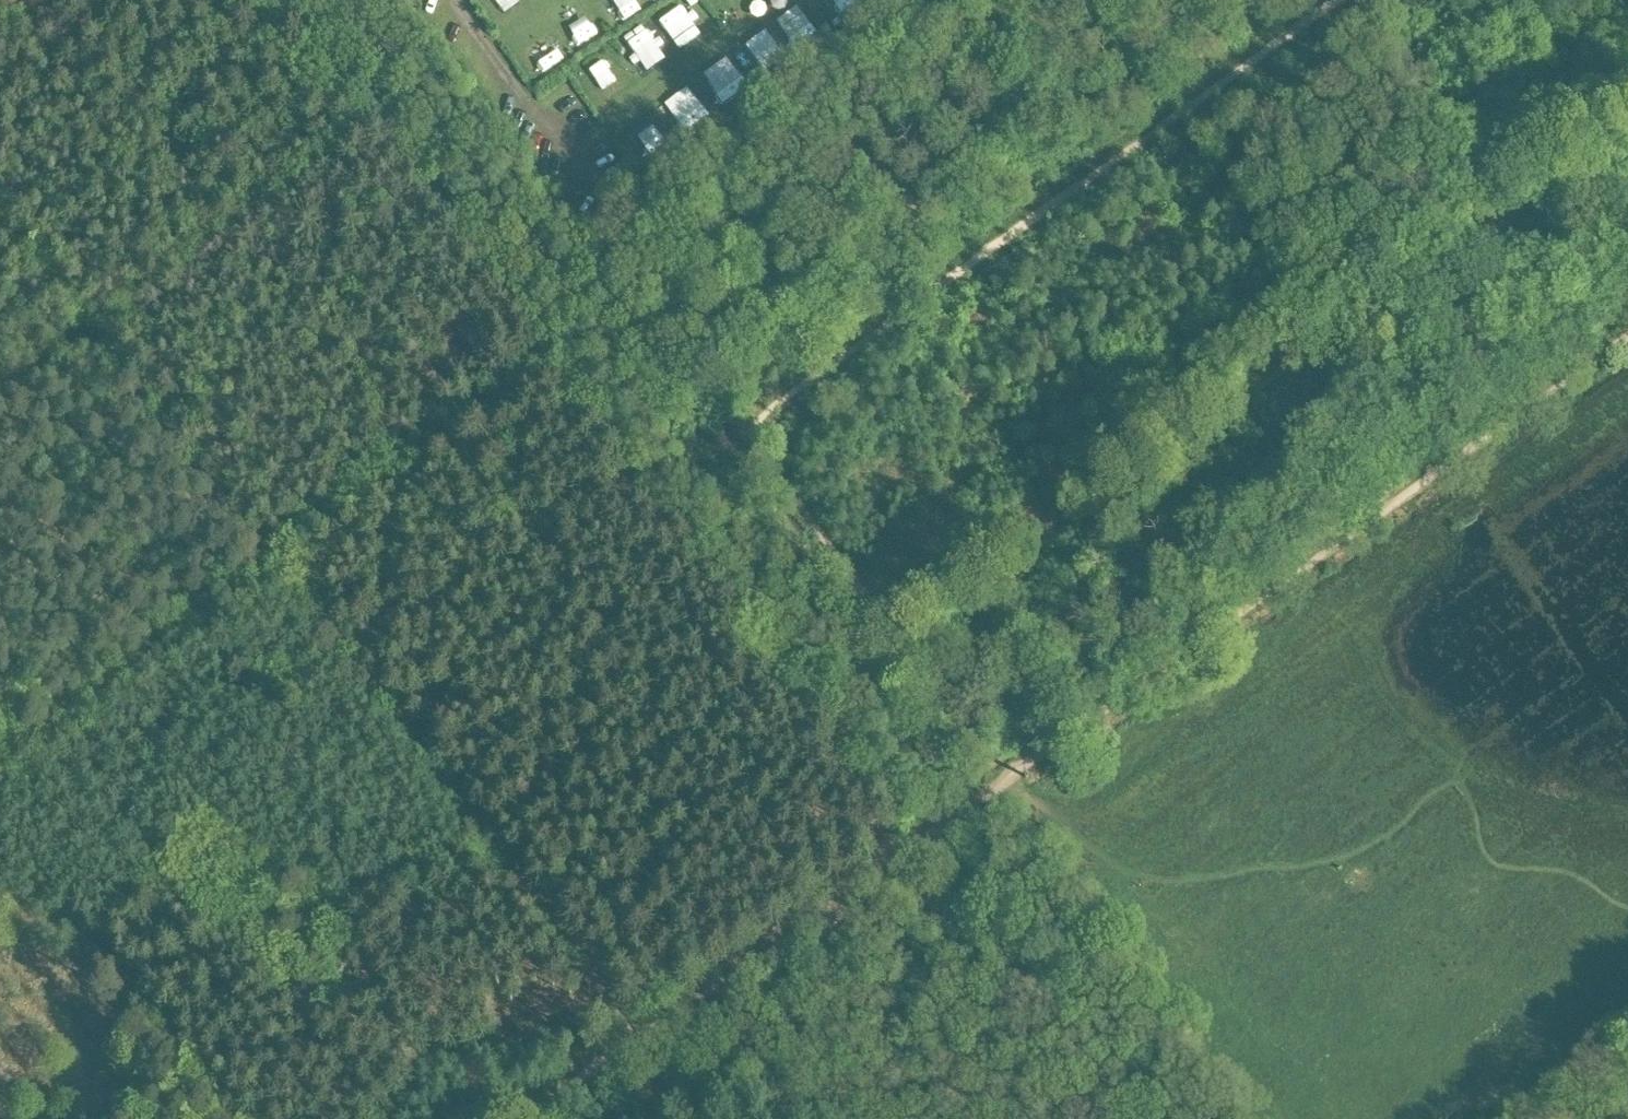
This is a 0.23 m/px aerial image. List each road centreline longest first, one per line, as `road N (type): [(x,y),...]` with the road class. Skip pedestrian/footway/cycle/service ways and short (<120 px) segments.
road 1 (track): [(1627,337),(631,1041)]
road 2 (track): [(454,0),(576,177)]
road 3 (track): [(631,1041),(525,1118)]

